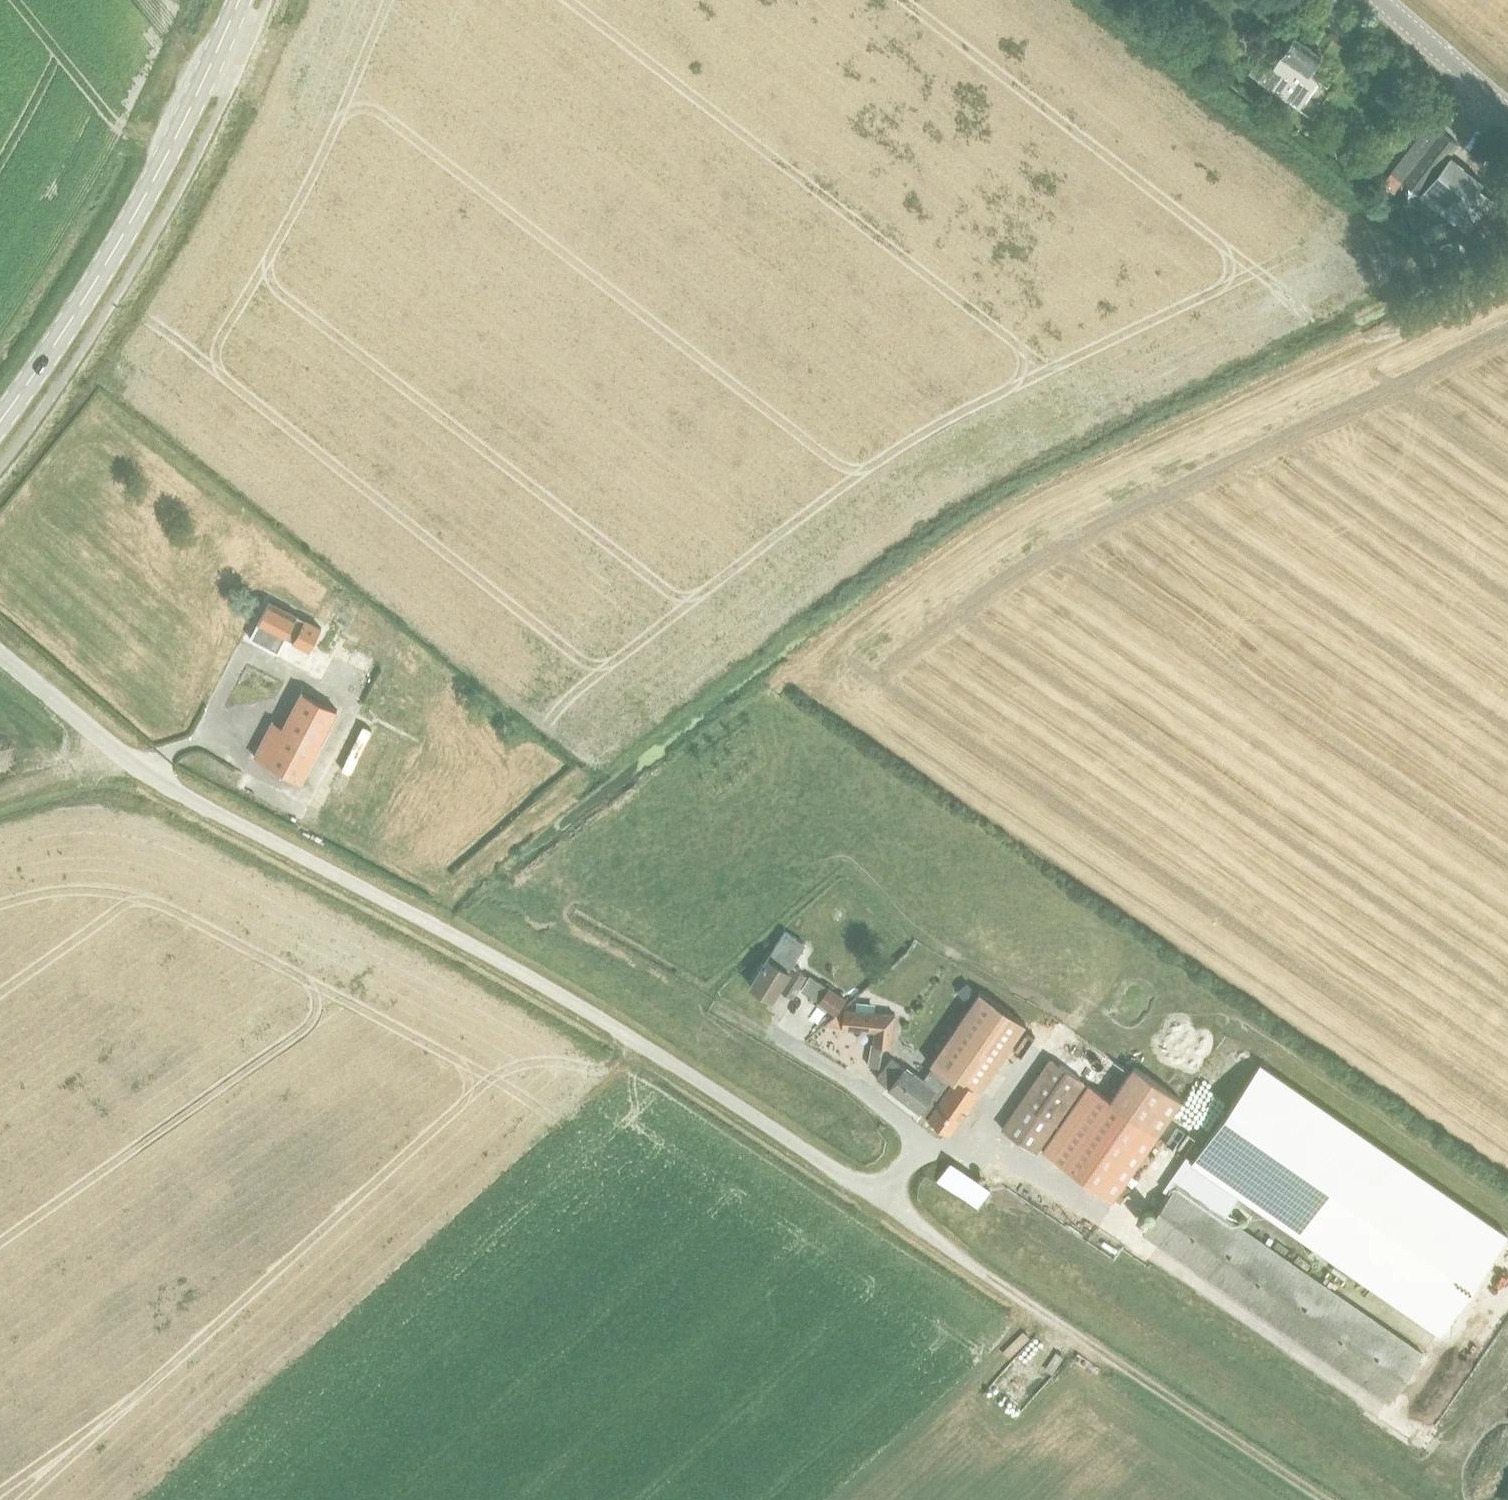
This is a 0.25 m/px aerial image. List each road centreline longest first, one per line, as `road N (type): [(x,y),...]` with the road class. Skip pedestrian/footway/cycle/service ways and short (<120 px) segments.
road 1 (unclassified): [(880,1200),(500,961),(182,794),(0,651)]
road 2 (secondary): [(241,0),(112,261),(0,426)]
road 3 (track): [(1327,1499),(986,1276)]
road 4 (unclassified): [(880,1200),(910,1159),(913,1138),(895,1114),(774,1034)]
road 5 (secondary): [(1507,113),(1378,0)]
road 6 (unclassified): [(986,1276),(880,1200)]

